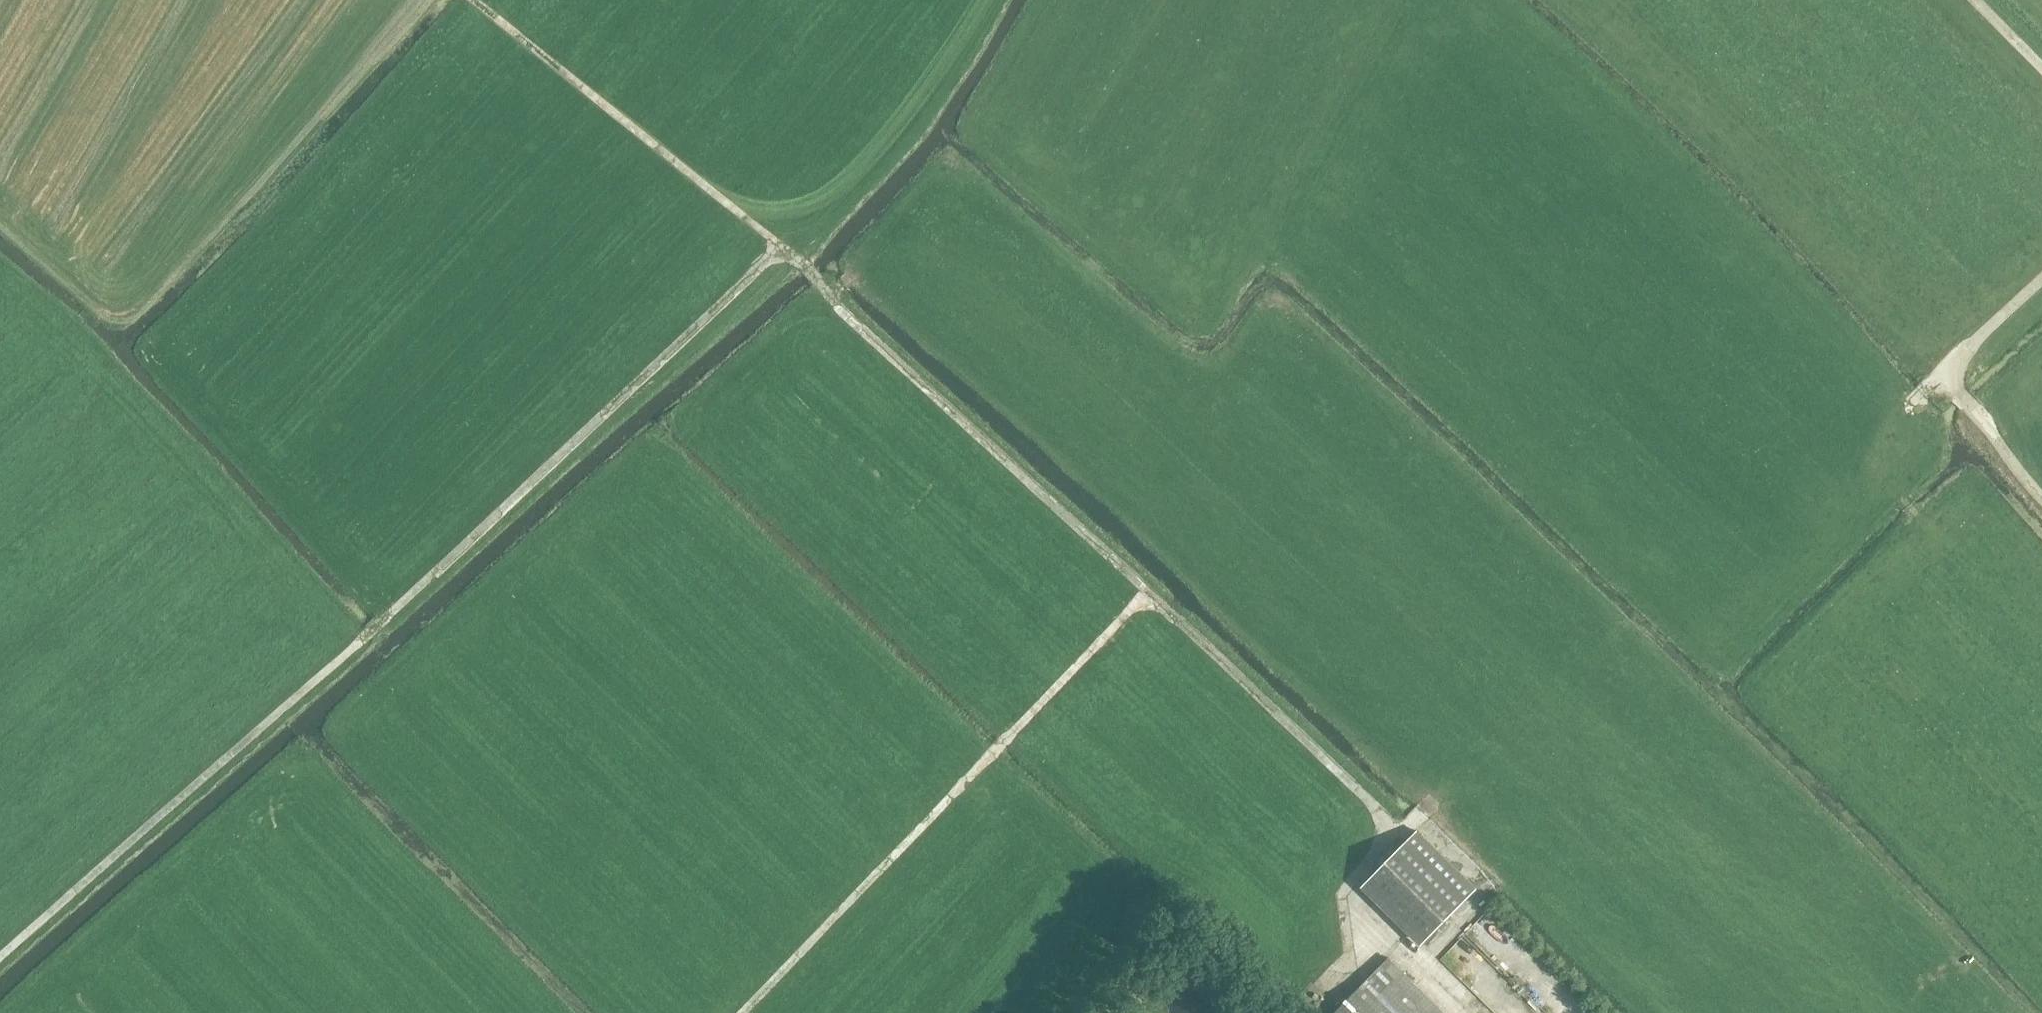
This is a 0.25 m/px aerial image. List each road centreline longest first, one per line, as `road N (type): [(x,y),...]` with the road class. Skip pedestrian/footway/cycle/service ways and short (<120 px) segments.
road 1 (track): [(0,958),(323,676),(780,248),(830,295),(848,278)]
road 2 (track): [(1459,1012),(1343,898),(1394,824),(830,295)]
road 3 (track): [(476,0),(780,248),(891,120),(972,0)]
road 4 (track): [(1148,593),(743,1012)]
road 5 (track): [(2041,281),(1956,365),(1956,388),(2041,496)]

